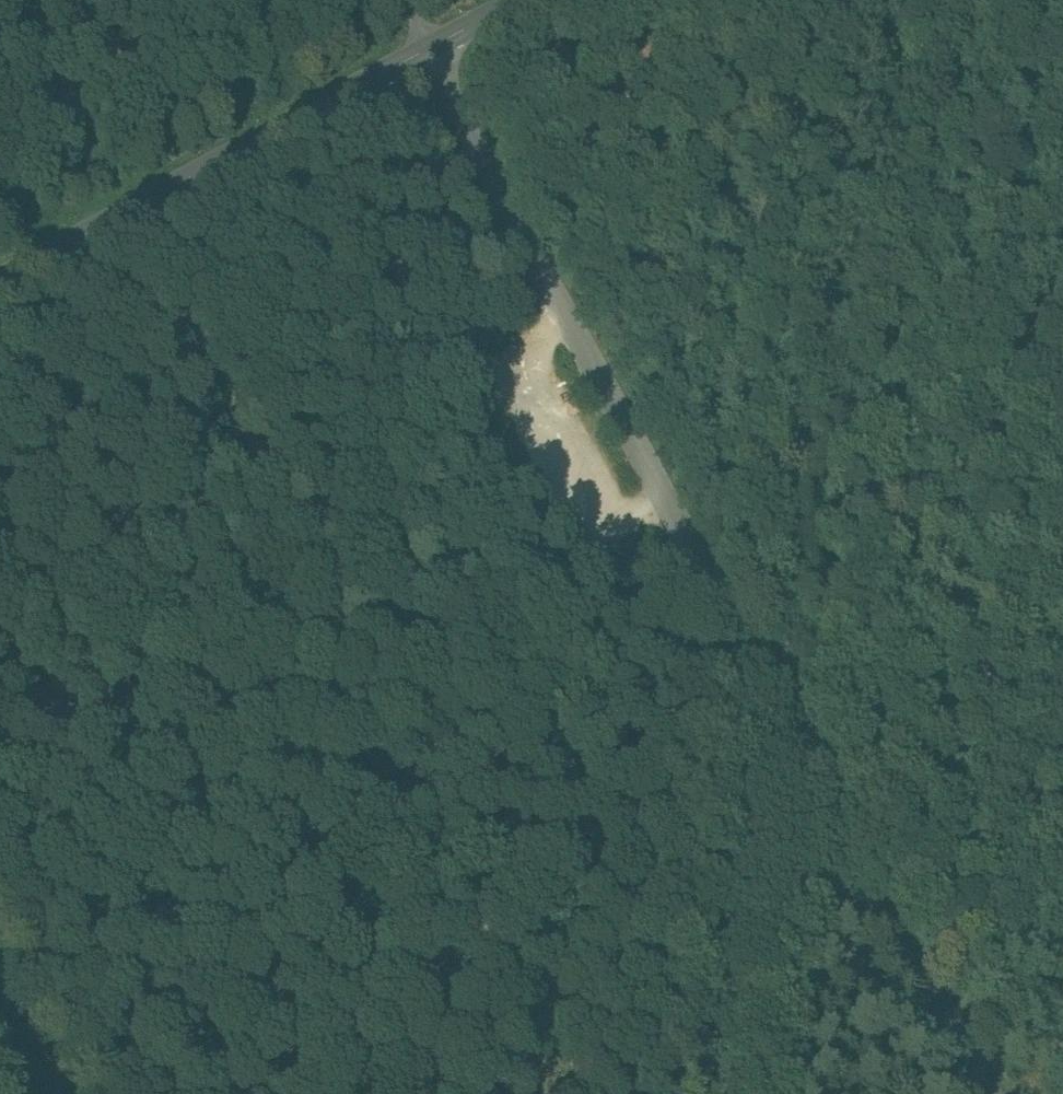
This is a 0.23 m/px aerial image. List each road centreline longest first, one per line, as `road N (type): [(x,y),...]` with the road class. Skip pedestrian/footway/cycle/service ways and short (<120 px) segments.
road 1 (unclassified): [(1004,1093),(661,485),(428,46)]
road 2 (secondary): [(0,281),(428,46)]
road 3 (track): [(721,1093),(779,693)]

